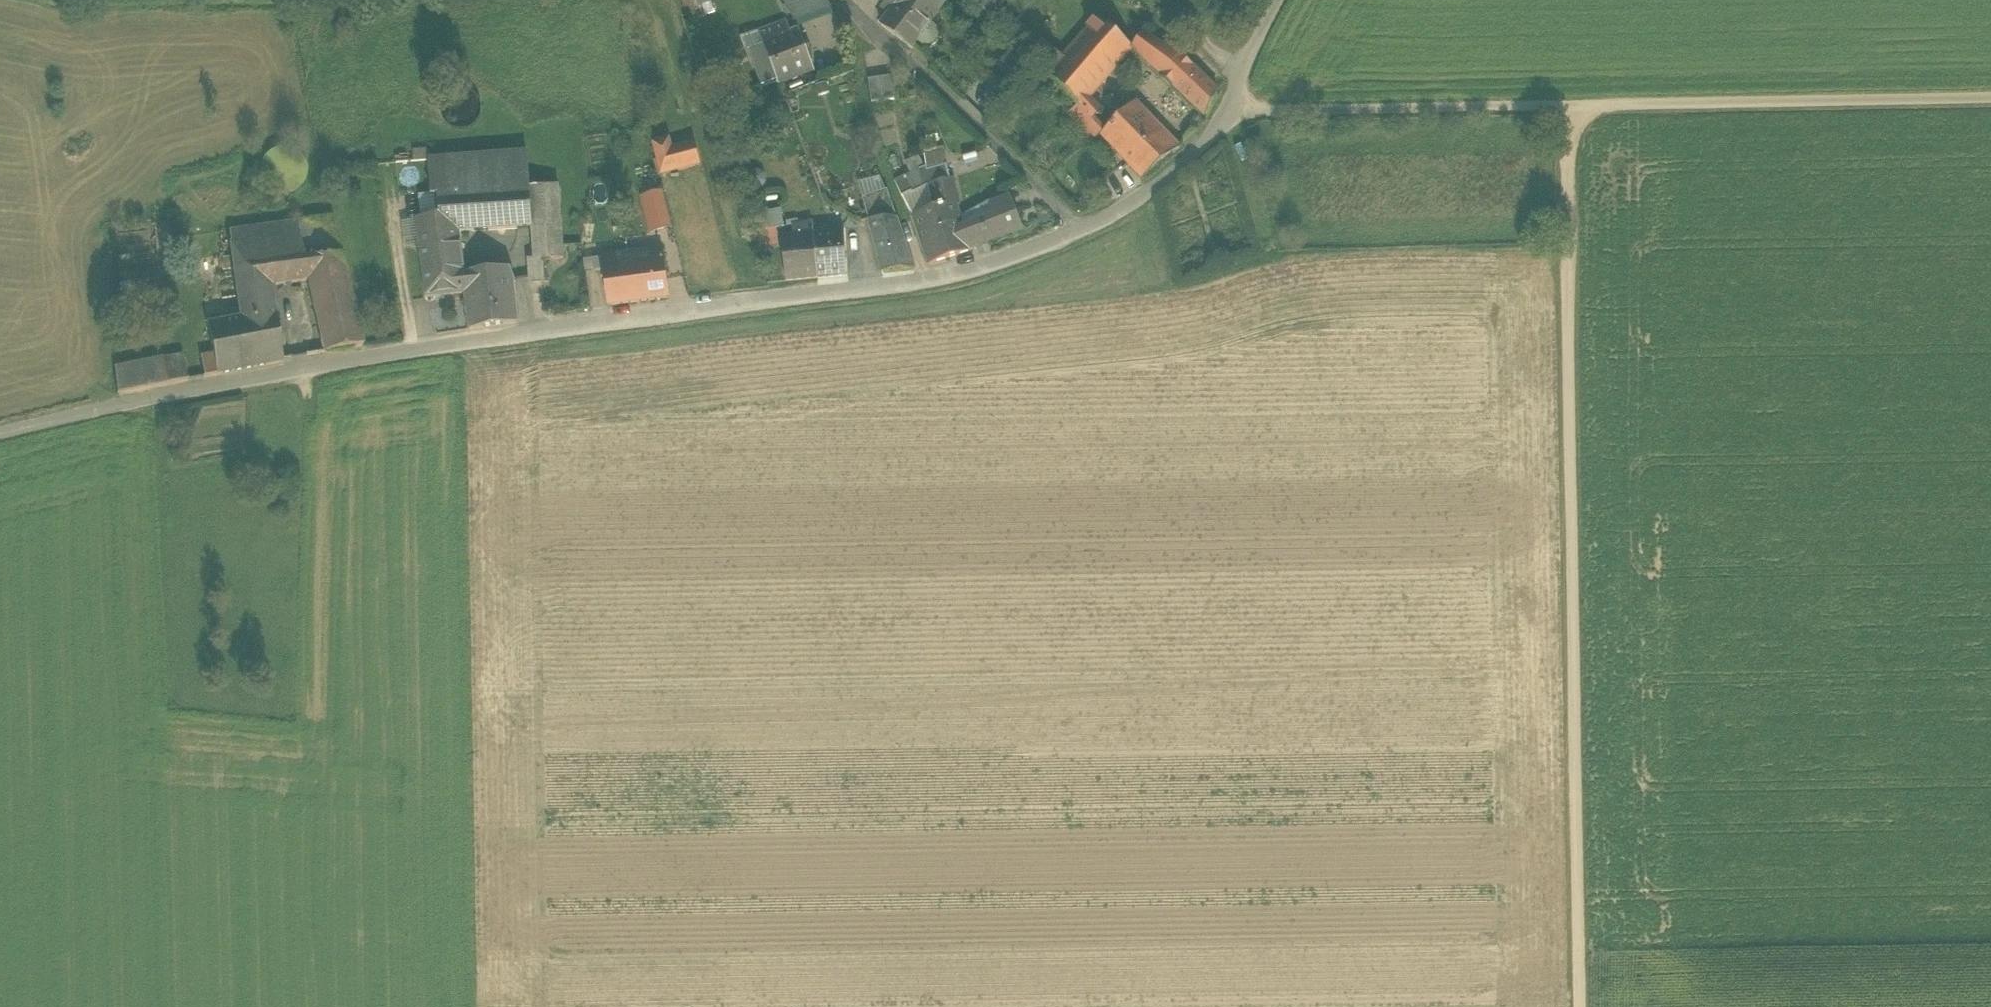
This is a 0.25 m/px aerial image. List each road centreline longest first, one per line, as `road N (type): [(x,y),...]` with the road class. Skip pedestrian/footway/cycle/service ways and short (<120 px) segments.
road 1 (unclassified): [(1218,116),(1159,185),(1068,231),(948,275),(430,352),(0,430)]
road 2 (track): [(1563,106),(1581,1006)]
road 3 (unclassified): [(1990,98),(1218,116)]
road 4 (unclassified): [(1218,116),(1278,0)]

